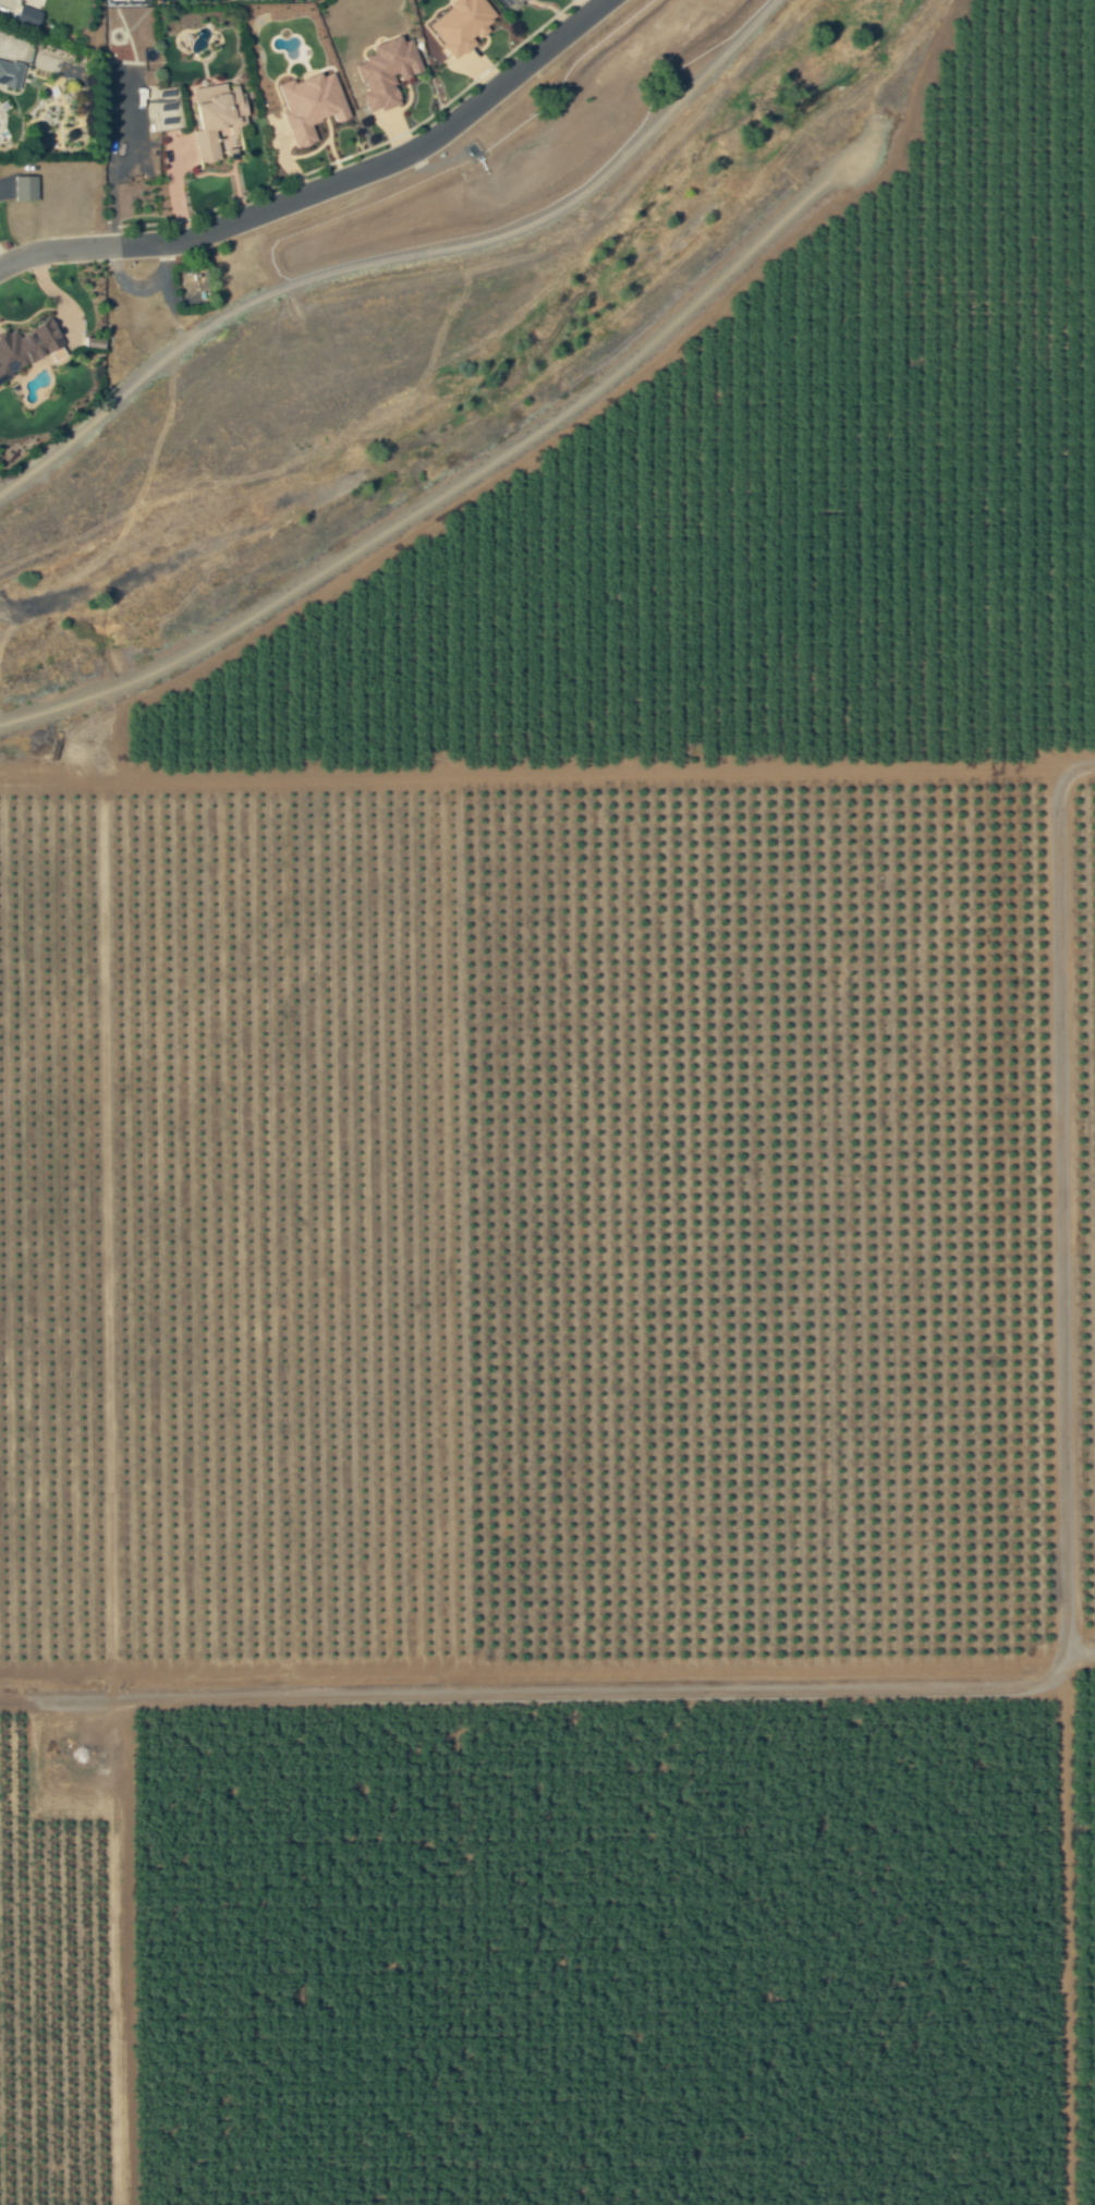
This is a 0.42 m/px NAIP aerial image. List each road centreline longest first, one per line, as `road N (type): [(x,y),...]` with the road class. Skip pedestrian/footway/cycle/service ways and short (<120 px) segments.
road 1 (residential): [(0,261),(57,241),(166,247),(413,153),(603,0)]

